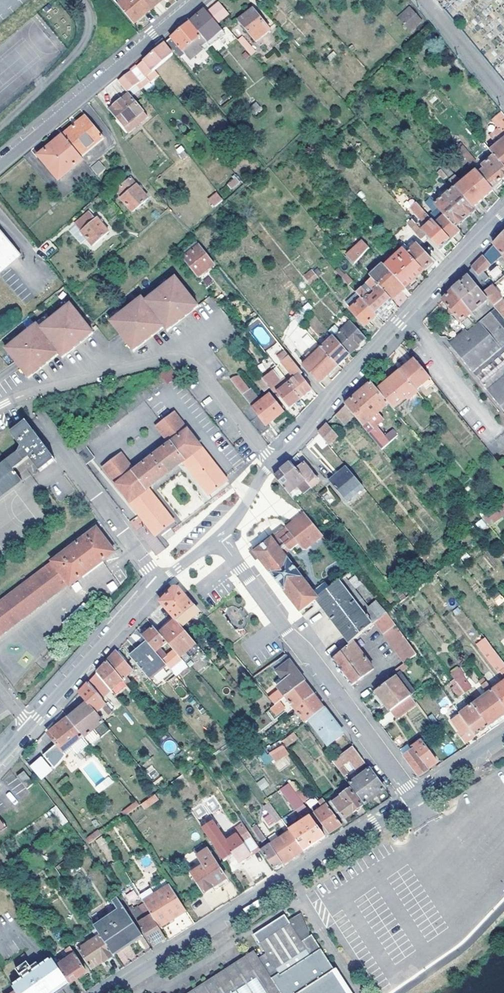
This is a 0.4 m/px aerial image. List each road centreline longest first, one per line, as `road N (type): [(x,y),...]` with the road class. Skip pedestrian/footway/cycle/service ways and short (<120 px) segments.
road 1 (tertiary): [(110,992),(413,795)]
road 2 (tertiary): [(503,214),(273,462)]
road 3 (residential): [(273,462),(184,359),(0,405)]
road 4 (residential): [(413,795),(218,536)]
road 5 (residential): [(0,164),(197,0)]
road 6 (residential): [(38,418),(161,583)]
road 7 (tertiary): [(161,583),(28,727)]
road 8 (residential): [(503,95),(428,0)]

